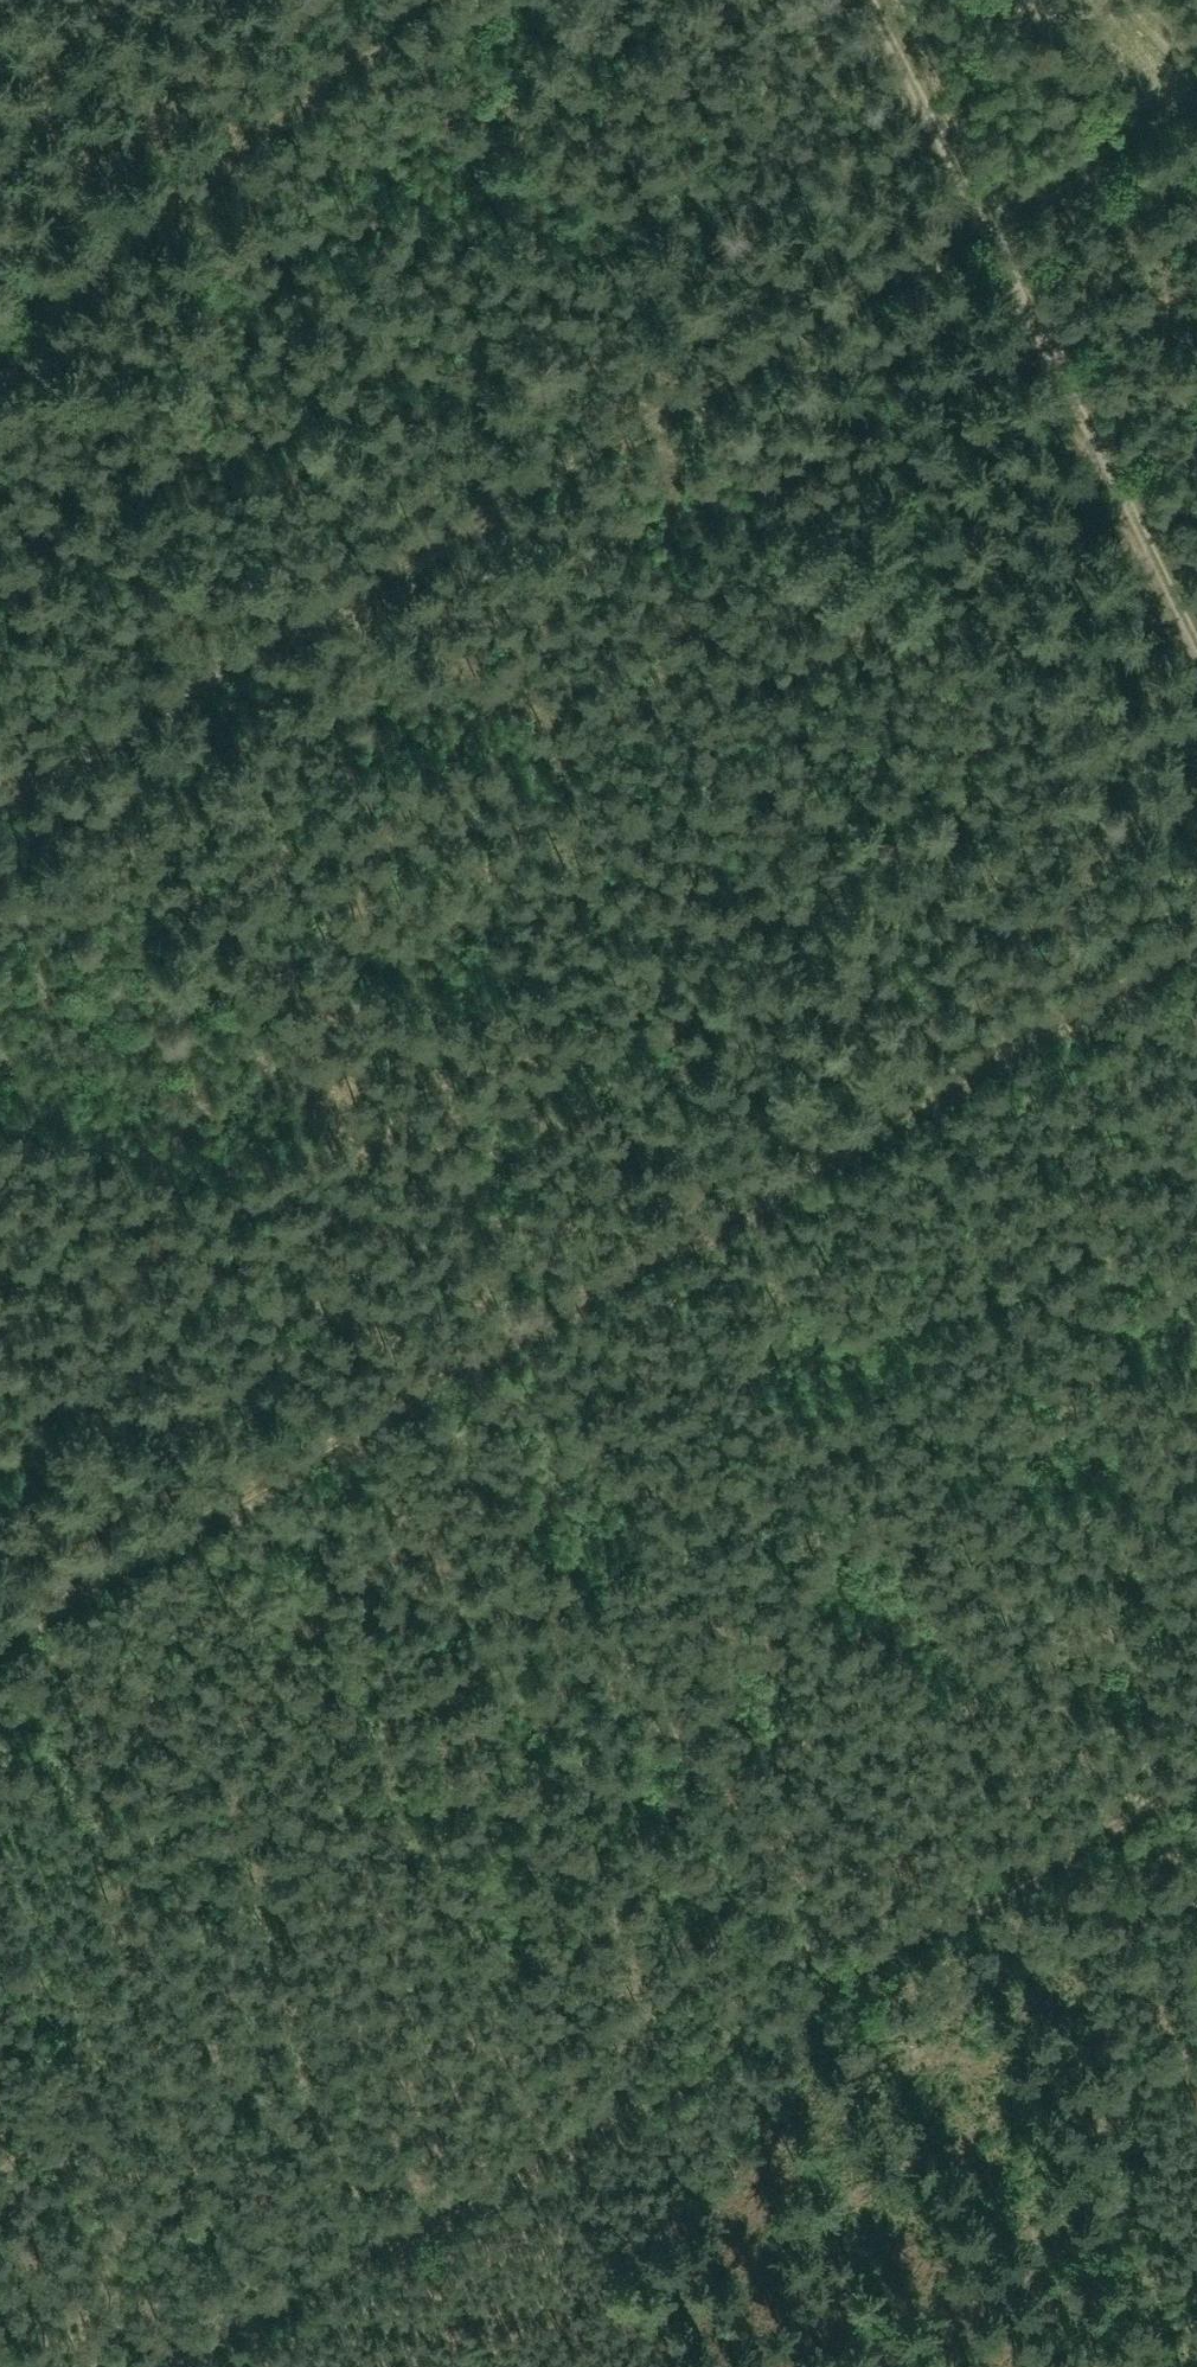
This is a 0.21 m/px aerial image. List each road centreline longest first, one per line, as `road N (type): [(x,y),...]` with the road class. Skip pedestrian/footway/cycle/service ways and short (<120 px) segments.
road 1 (track): [(0,1629),(1196,938)]
road 2 (track): [(195,2366),(1196,1777)]
road 3 (track): [(1196,633),(886,0)]

